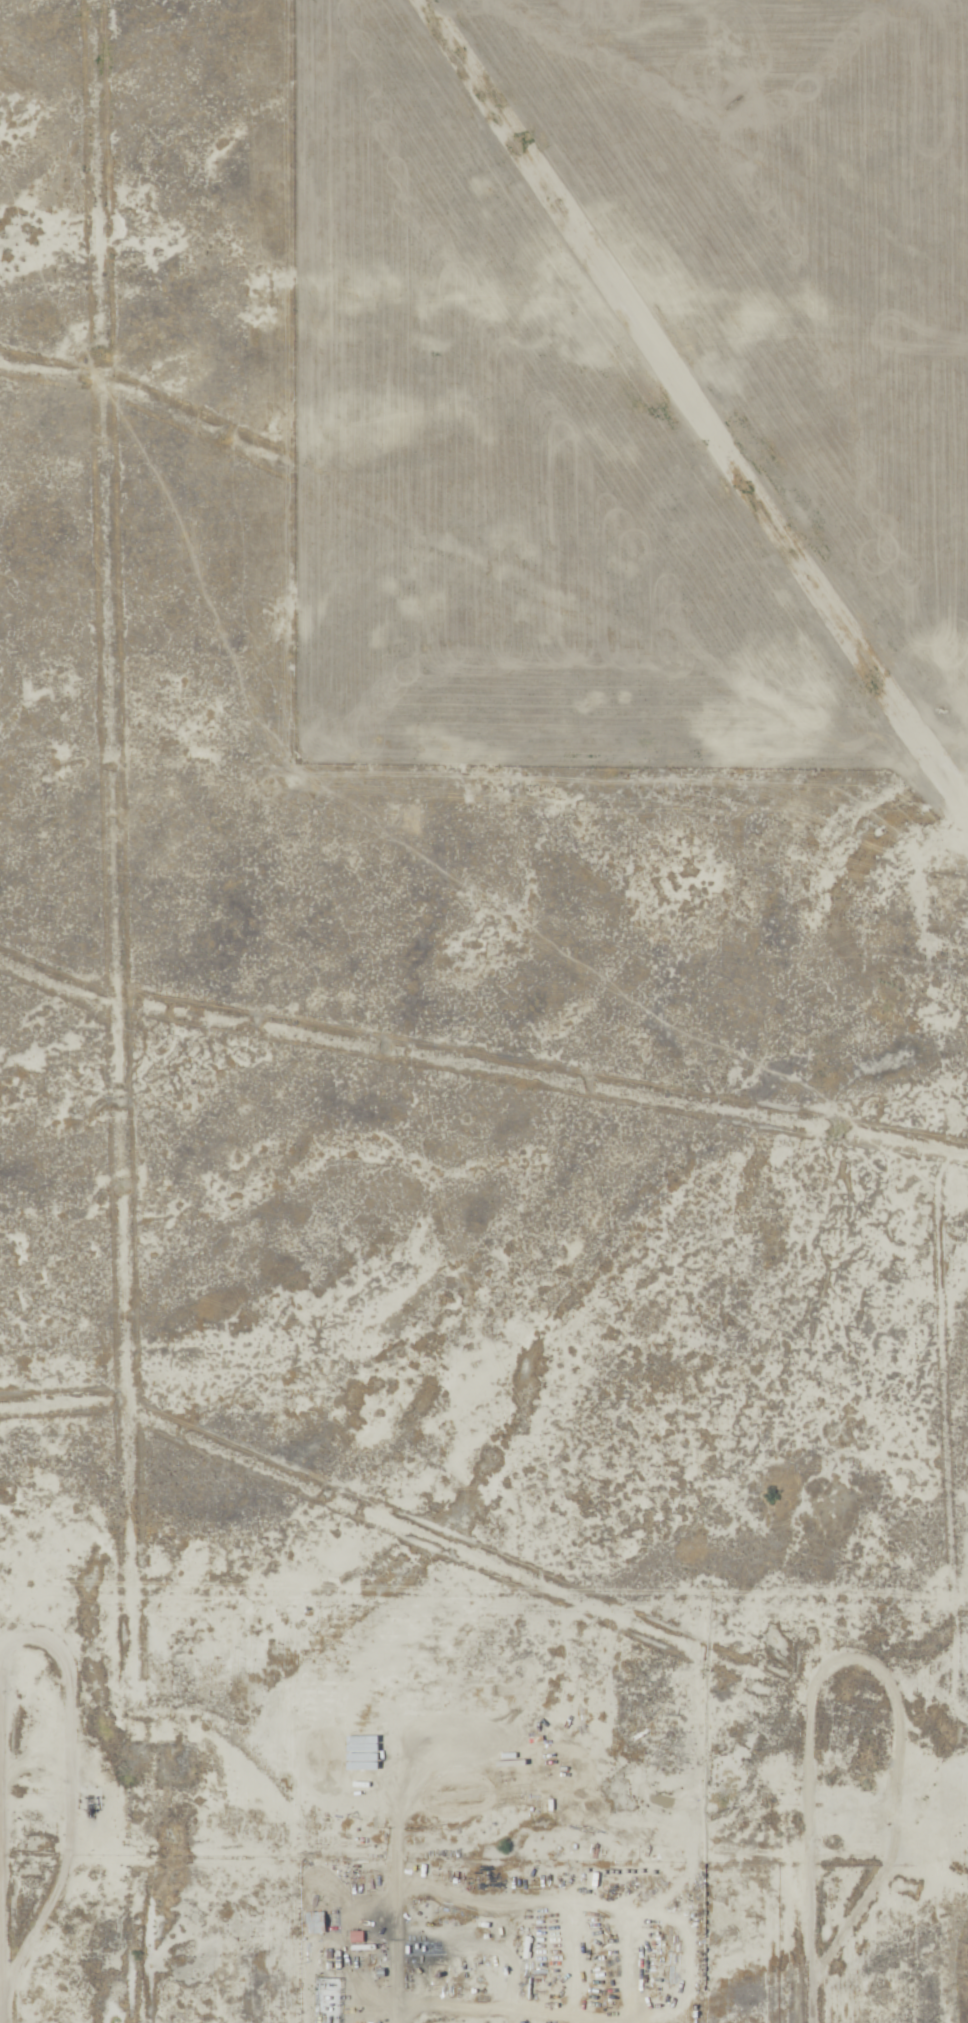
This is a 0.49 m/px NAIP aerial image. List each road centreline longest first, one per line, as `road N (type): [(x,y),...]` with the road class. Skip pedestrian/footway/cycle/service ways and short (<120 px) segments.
road 1 (track): [(817,1690),(817,1941),(854,1920),(911,1837),(921,1784),(906,1706),(864,1680),(817,1690)]
road 2 (track): [(0,1668),(16,1649),(48,1656),(65,1688),(72,1862),(31,1951),(3,1969),(0,1881)]

